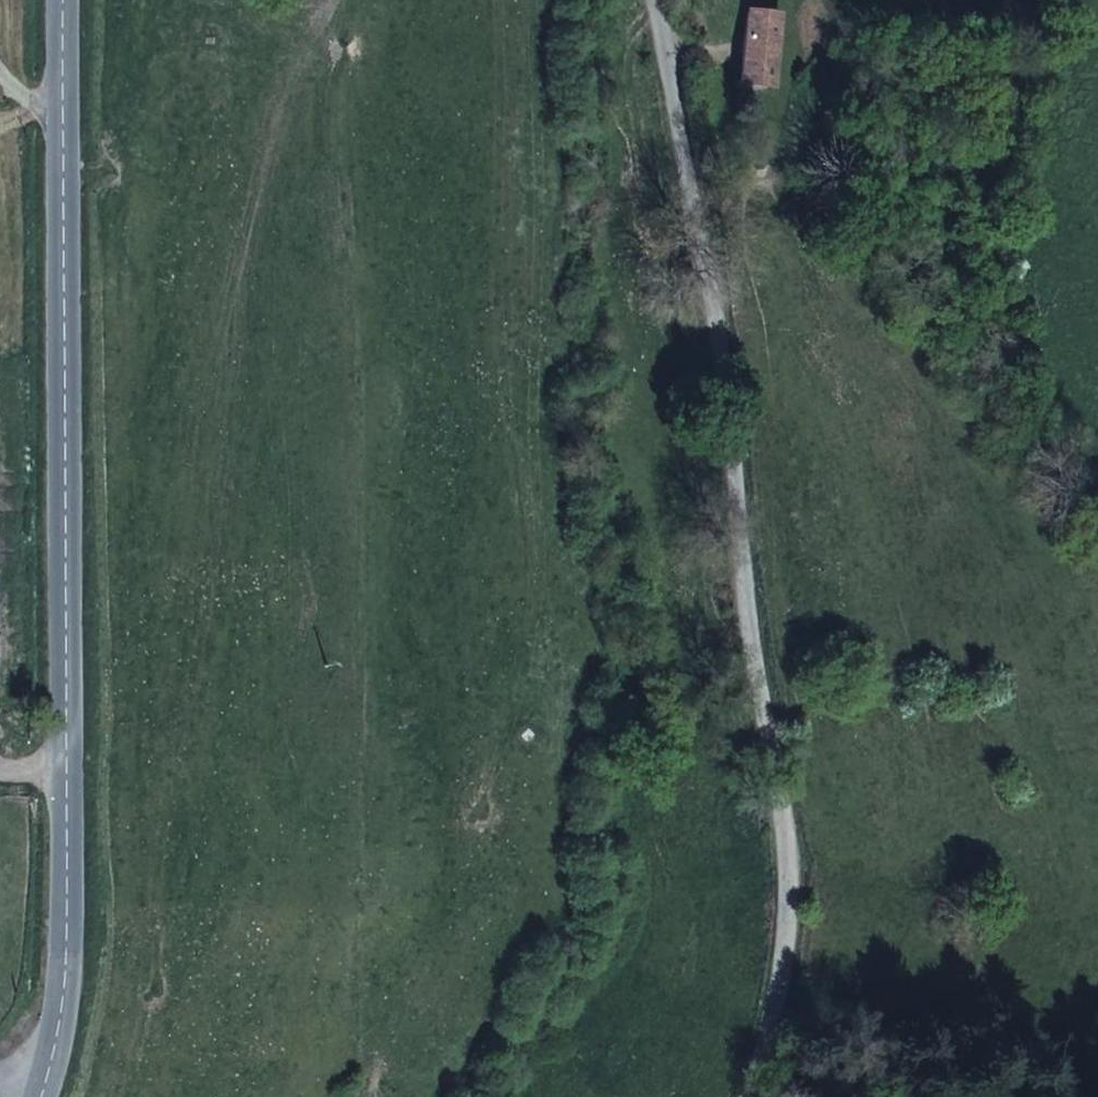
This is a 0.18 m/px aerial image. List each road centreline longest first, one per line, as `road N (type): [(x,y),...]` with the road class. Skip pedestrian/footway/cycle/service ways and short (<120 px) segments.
road 1 (residential): [(662,0),(711,269),(803,919),(764,1096)]
road 2 (secondary): [(63,0),(66,950),(37,1096)]

